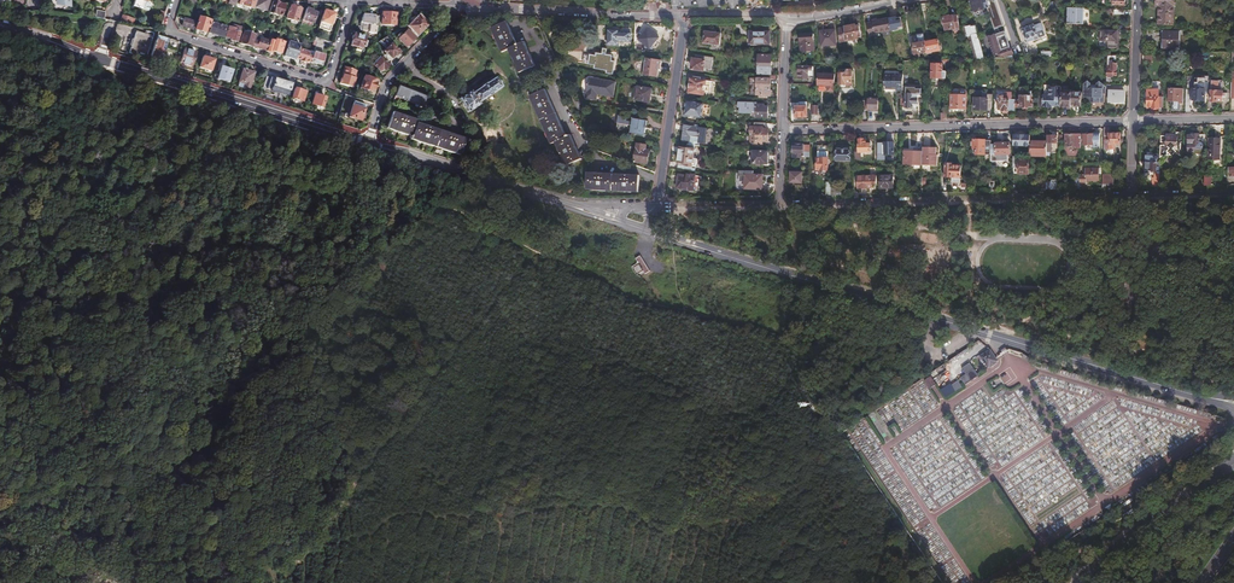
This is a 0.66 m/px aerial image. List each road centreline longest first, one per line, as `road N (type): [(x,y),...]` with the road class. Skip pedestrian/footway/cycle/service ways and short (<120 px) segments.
road 1 (tertiary): [(1219,400),(649,232)]
road 2 (track): [(0,51),(123,86),(188,126),(293,155),(322,177),(335,211)]
road 3 (tertiary): [(0,25),(367,141)]
road 4 (residential): [(780,202),(1130,193)]
road 5 (residential): [(1132,121),(783,129)]
road 6 (track): [(785,334),(823,379),(834,431),(891,515),(871,582)]
road 7 (residential): [(352,0),(322,83),(170,34),(174,0)]
road 8 (track): [(538,250),(648,303),(785,334)]
road 9 (tertiary): [(457,7),(683,17)]
road 10 (tertiary): [(367,141),(577,209)]
road 11 (track): [(104,582),(0,416)]
road 12 (secondary): [(1233,463),(1078,582)]
road 13 (residential): [(683,17),(657,205)]
road 14 (track): [(335,211),(453,209),(500,236)]
road 15 (residential): [(367,141),(386,83),(437,30),(440,7)]
road 16 (residential): [(657,205),(780,202)]
road 17 (residential): [(1138,0),(1132,121)]

